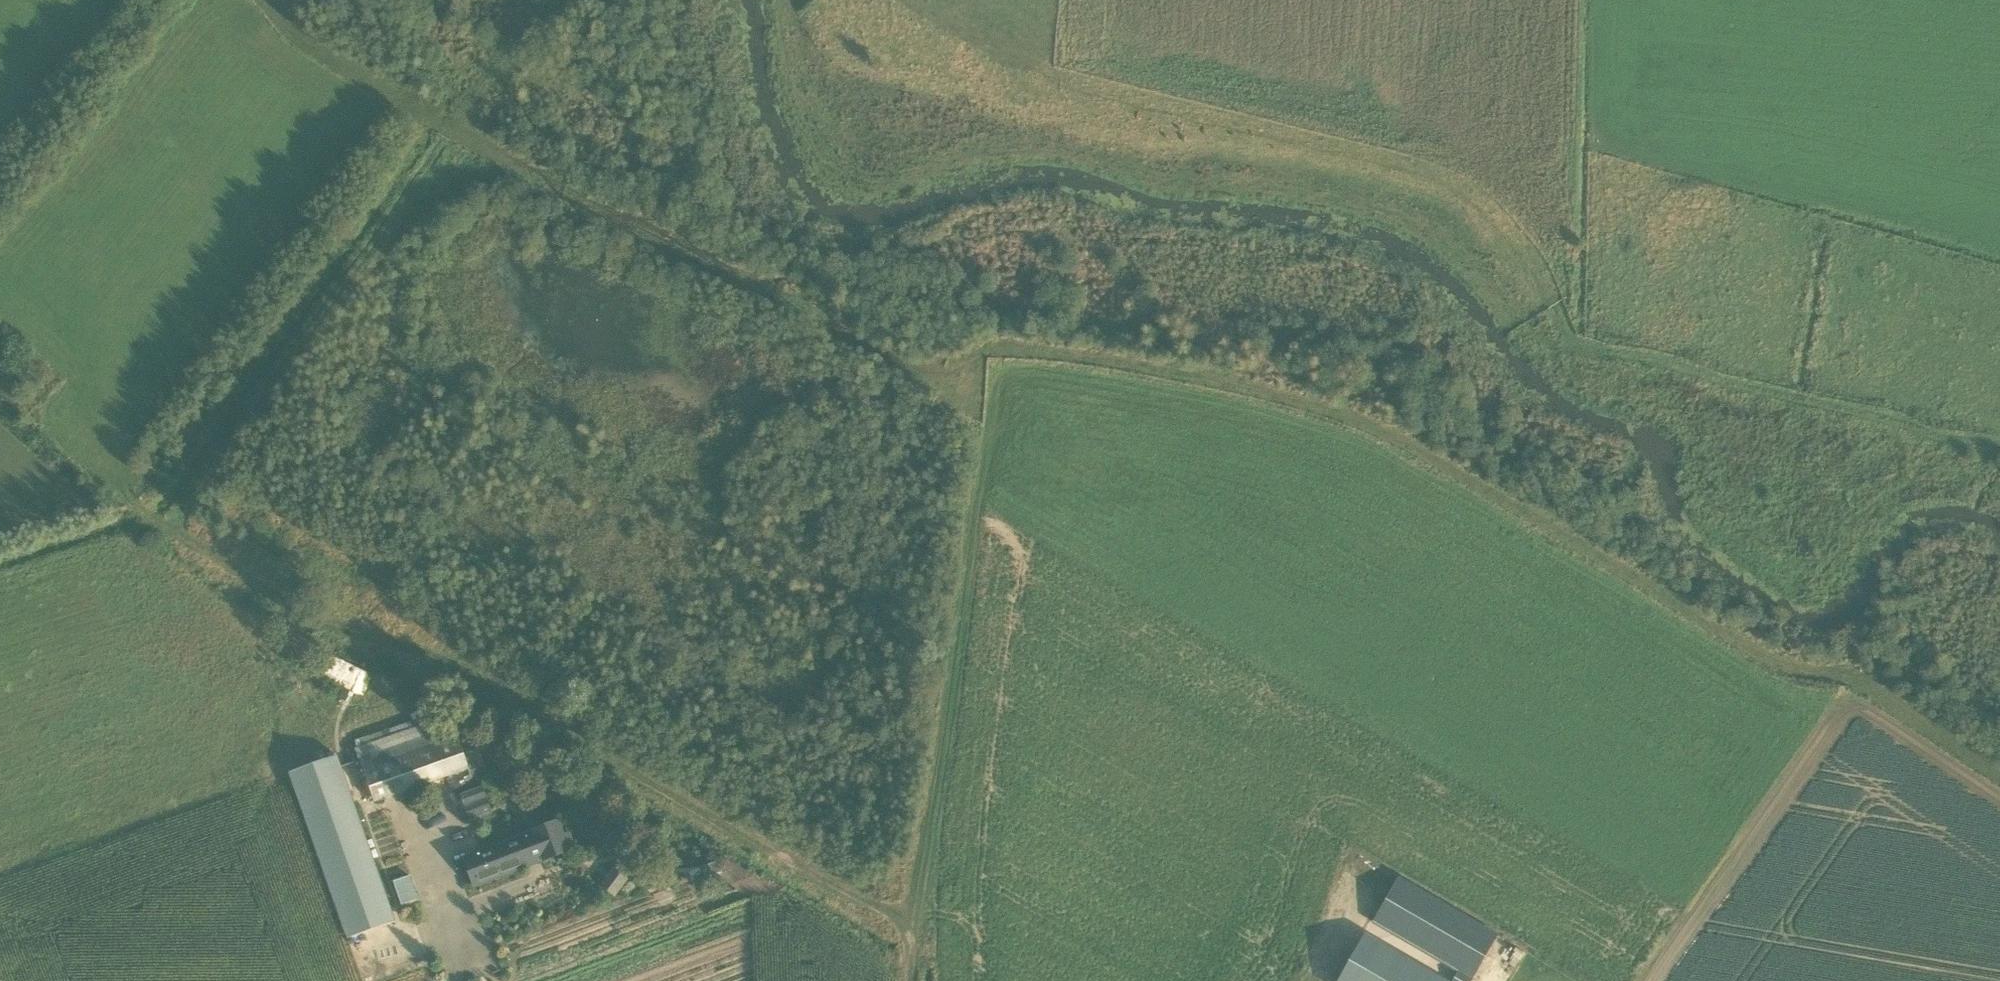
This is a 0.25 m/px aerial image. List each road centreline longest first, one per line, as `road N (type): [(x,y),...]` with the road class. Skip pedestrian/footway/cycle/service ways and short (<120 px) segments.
road 1 (track): [(918,980),(919,936),(493,701),(182,549),(0,384)]

